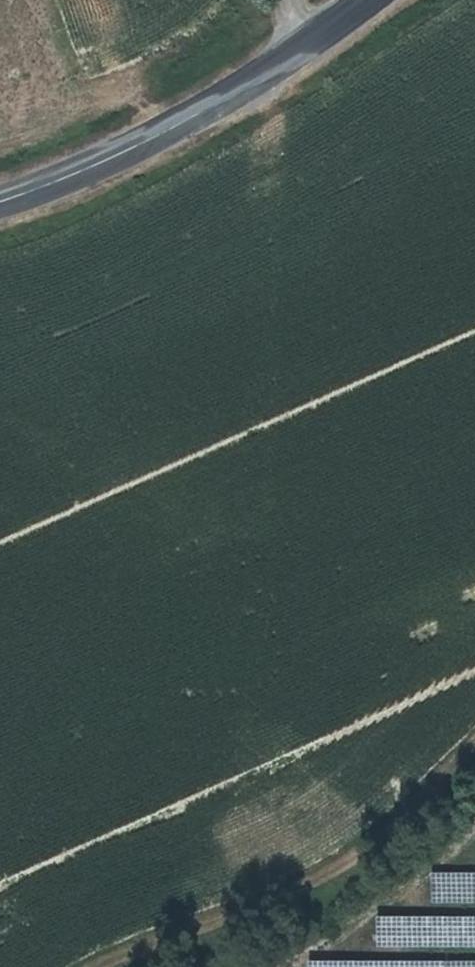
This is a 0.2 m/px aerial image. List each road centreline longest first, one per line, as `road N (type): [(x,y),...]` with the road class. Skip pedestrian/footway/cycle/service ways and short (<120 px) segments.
road 1 (tertiary): [(291,59),(154,137),(47,188),(0,200)]

